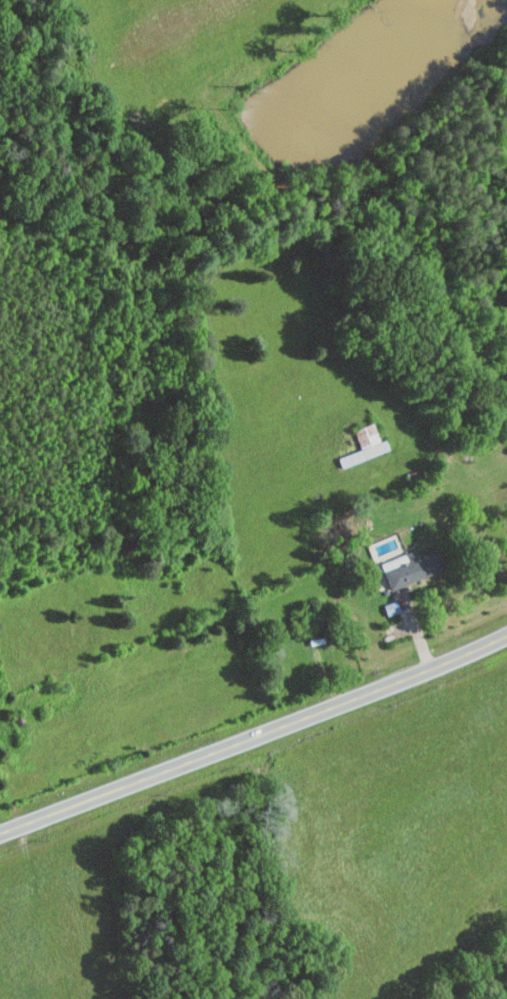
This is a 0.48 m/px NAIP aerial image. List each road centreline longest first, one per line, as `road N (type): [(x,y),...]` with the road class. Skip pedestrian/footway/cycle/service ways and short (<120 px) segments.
road 1 (primary): [(506,632),(0,832)]

